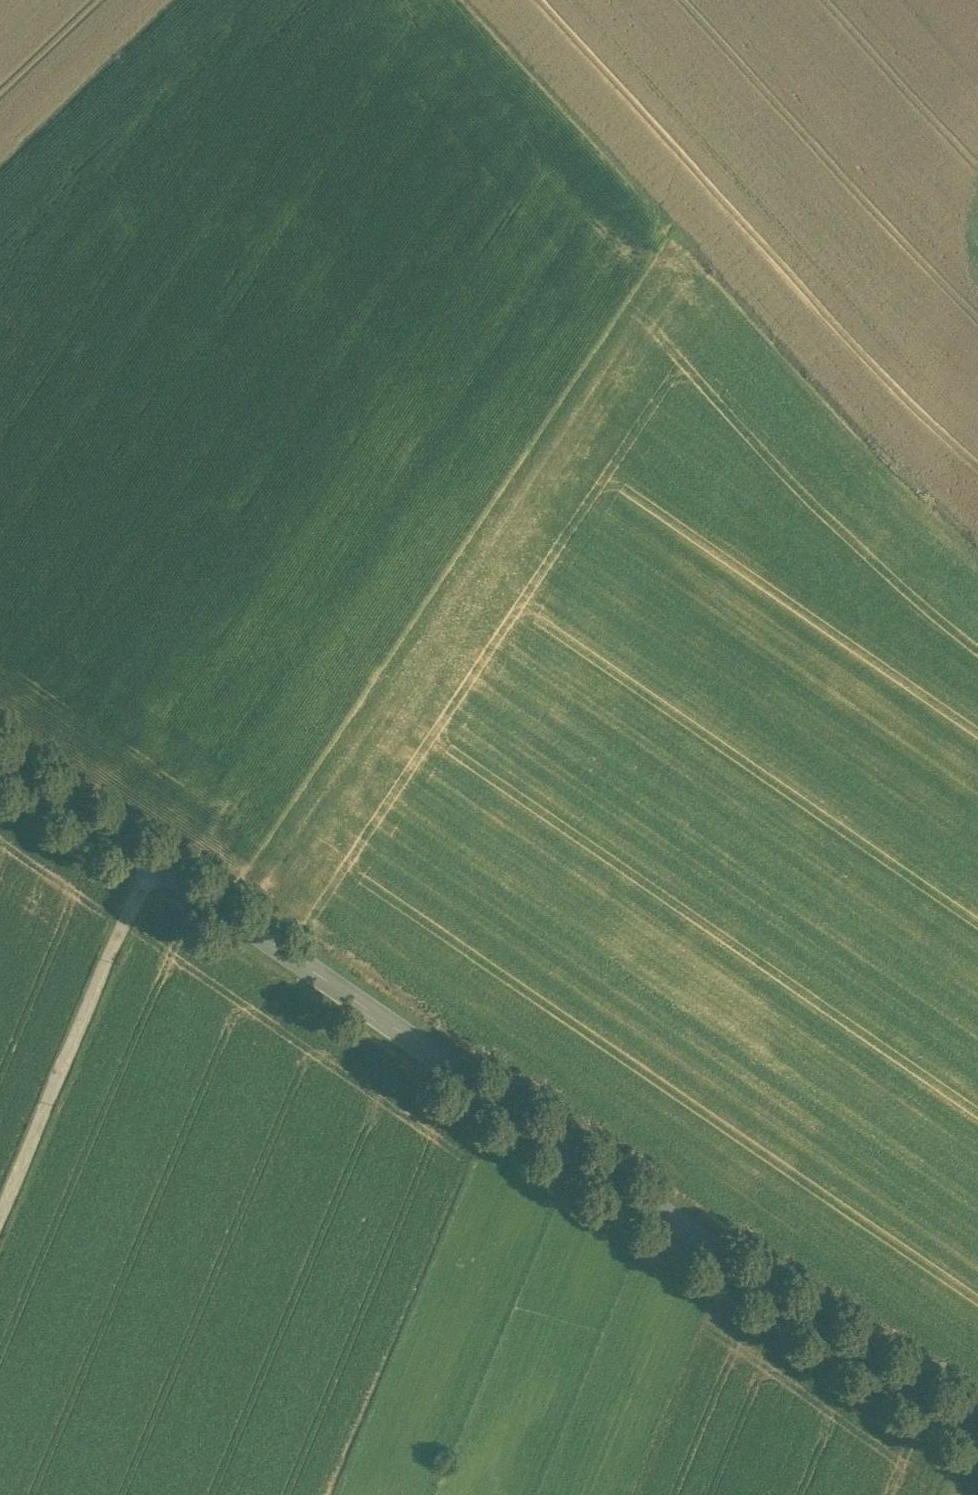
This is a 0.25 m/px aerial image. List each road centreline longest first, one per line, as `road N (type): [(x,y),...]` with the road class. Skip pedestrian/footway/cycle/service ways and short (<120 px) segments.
road 1 (secondary): [(977,1424),(152,865)]
road 2 (unclassified): [(0,1242),(152,865)]
road 3 (secondary): [(152,865),(0,755)]

